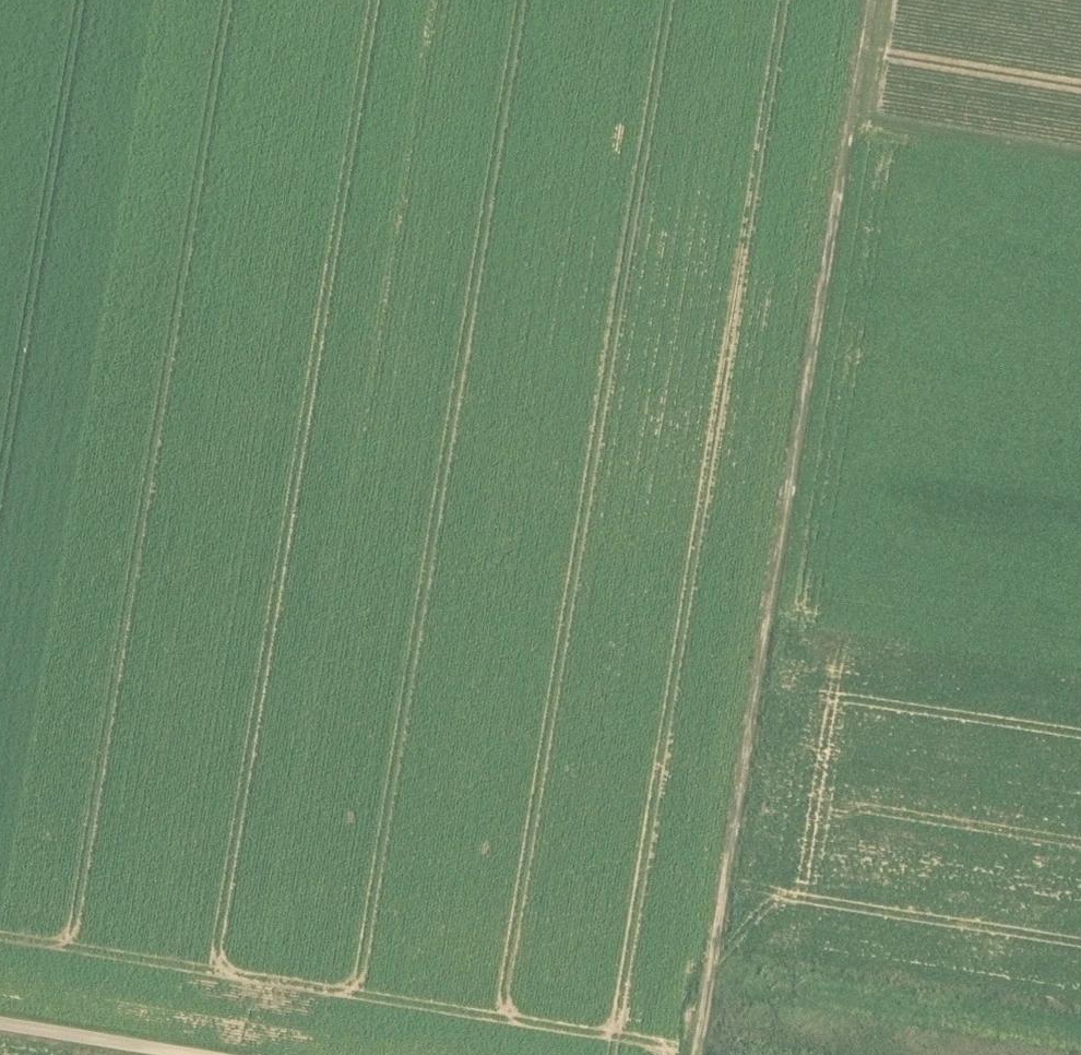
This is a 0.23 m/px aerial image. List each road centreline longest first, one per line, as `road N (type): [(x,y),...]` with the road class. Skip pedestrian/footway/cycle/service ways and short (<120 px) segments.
road 1 (track): [(871,0),(697,1054)]
road 2 (track): [(188,1054),(0,1024)]

